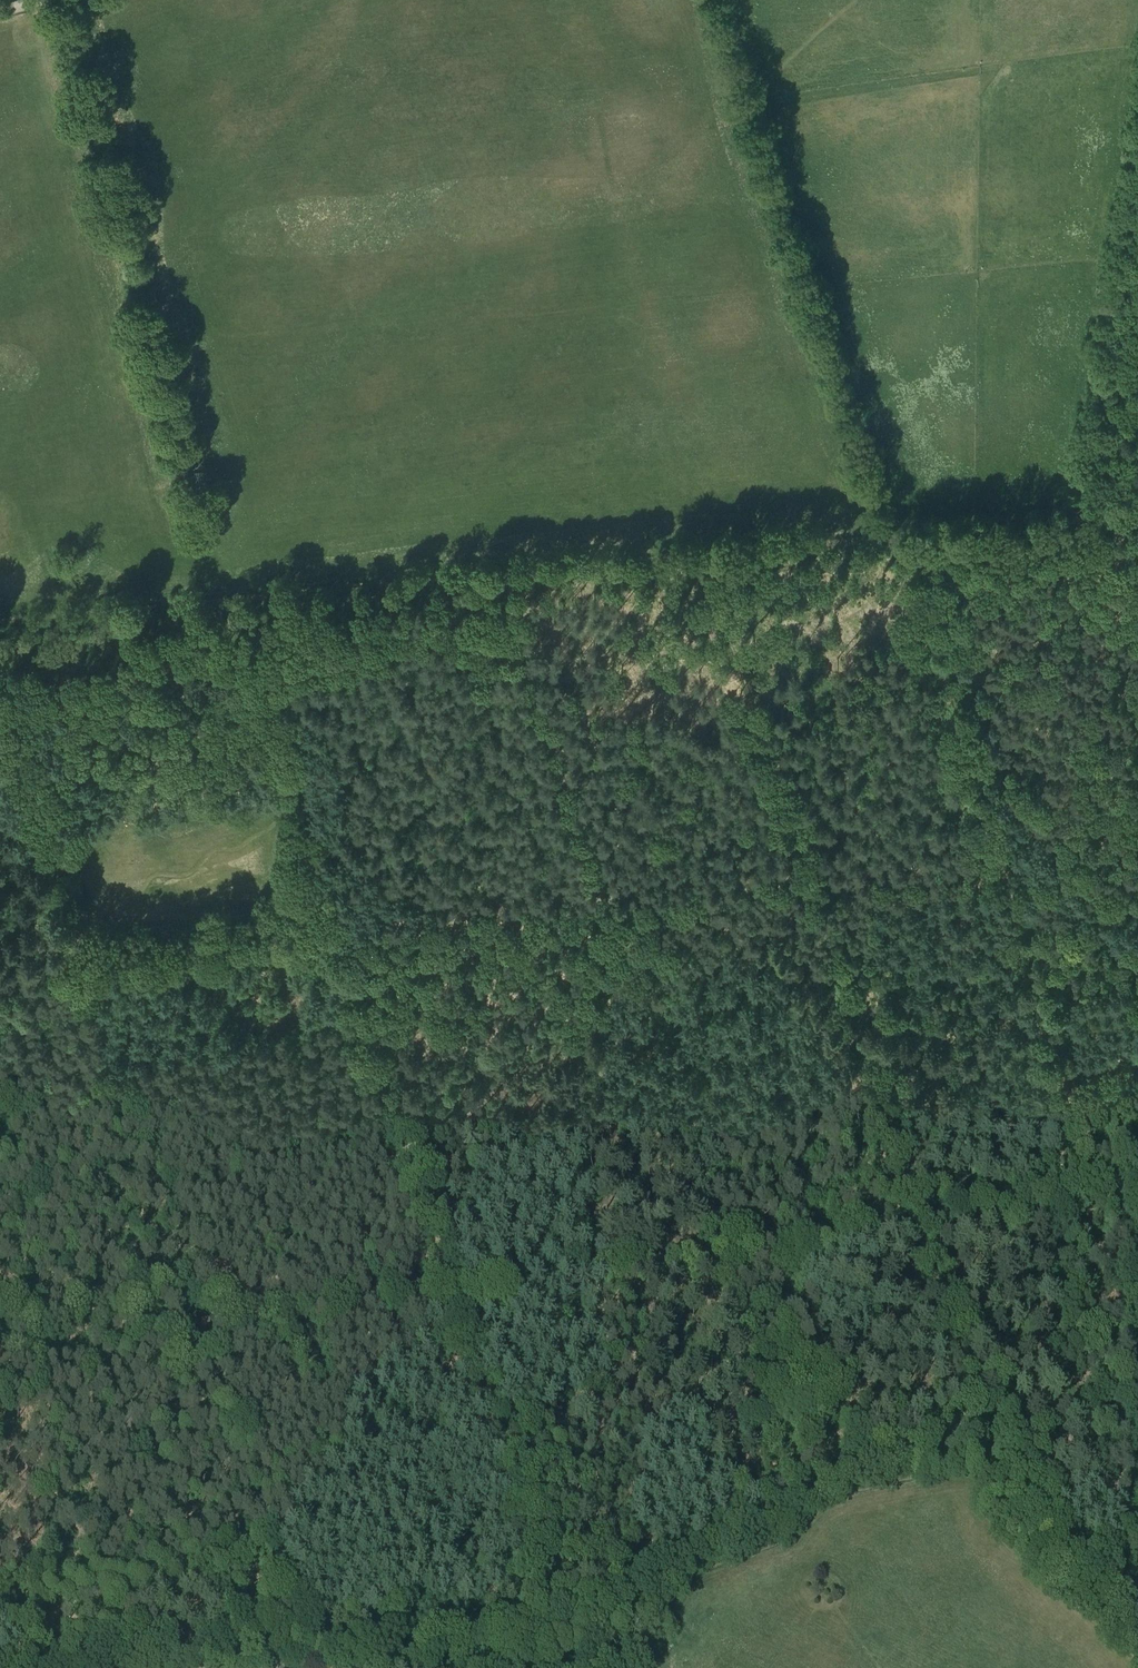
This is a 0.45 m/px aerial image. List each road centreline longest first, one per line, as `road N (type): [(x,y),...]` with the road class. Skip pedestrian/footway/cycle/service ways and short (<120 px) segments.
road 1 (track): [(1137,1647),(1010,1516),(989,1464),(824,1501),(782,1542),(692,1576),(565,1648),(411,1661)]
road 2 (unclassified): [(411,1661),(227,1667)]

